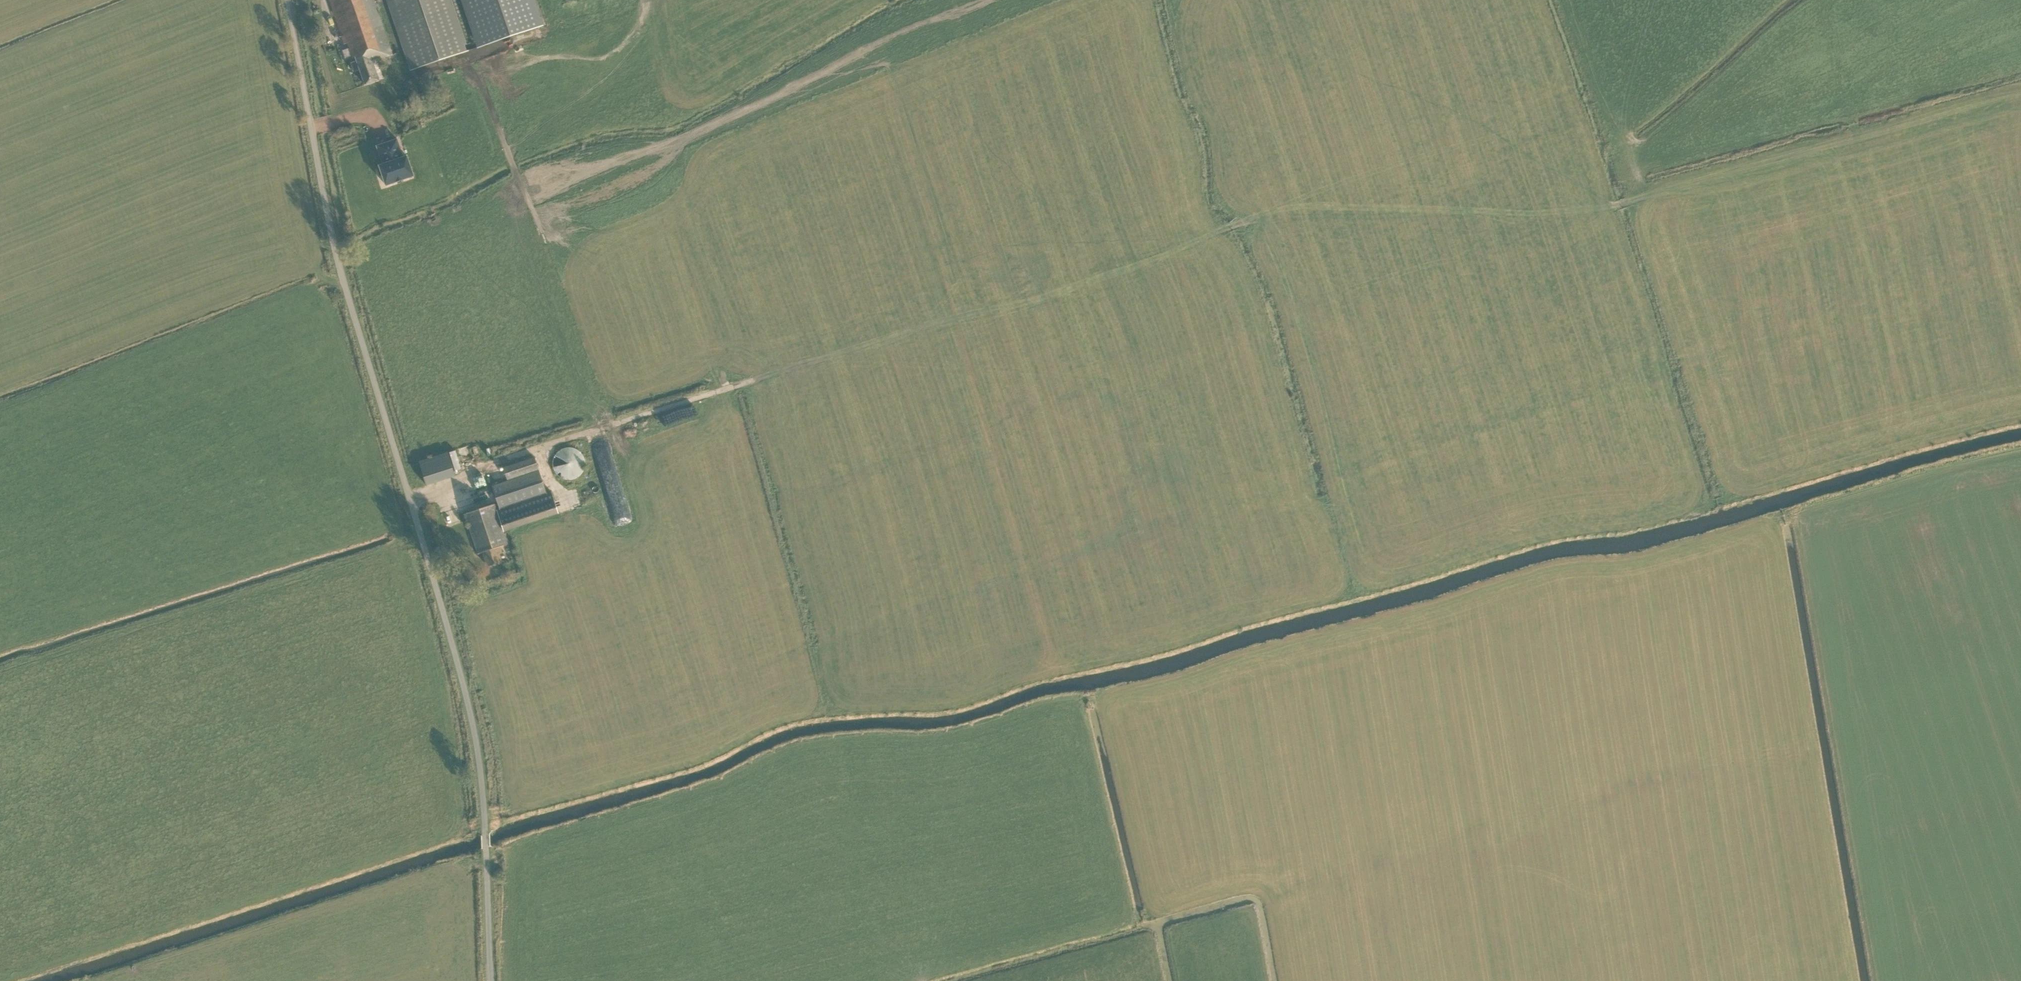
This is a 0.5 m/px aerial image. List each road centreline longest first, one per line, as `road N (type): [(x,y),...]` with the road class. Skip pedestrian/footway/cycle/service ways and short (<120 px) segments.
road 1 (tertiary): [(490,980),(472,709),(345,291),(288,0)]

